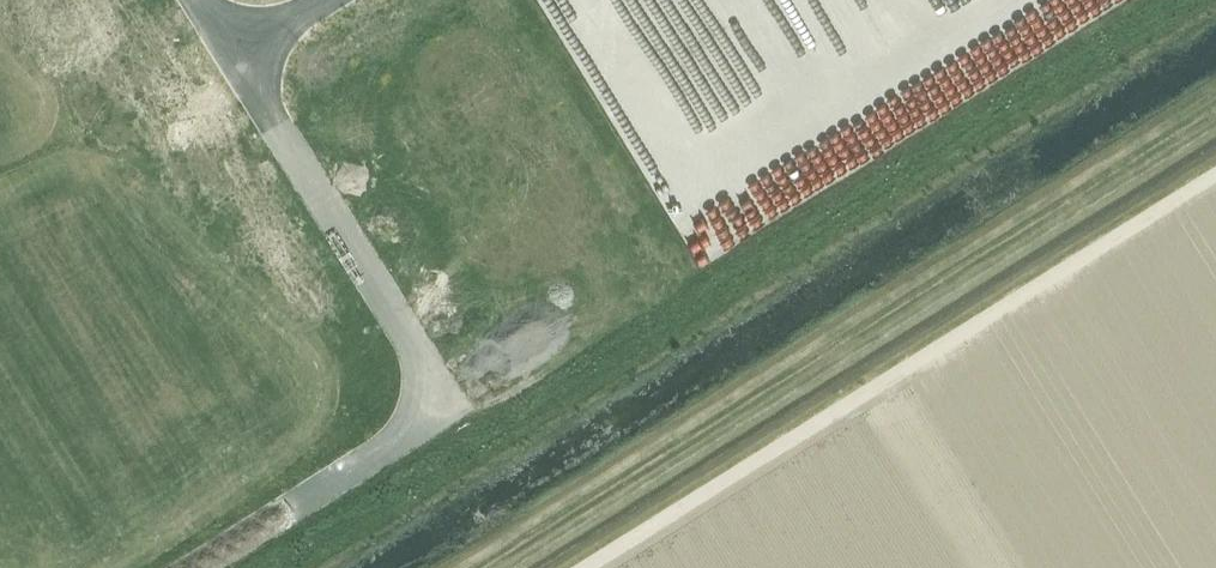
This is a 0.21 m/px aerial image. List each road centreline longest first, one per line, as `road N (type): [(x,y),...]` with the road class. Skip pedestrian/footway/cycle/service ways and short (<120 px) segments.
road 1 (track): [(481,567),(1215,107)]
road 2 (track): [(586,567),(1215,175)]
road 3 (unclassified): [(232,55),(451,408),(193,567)]

